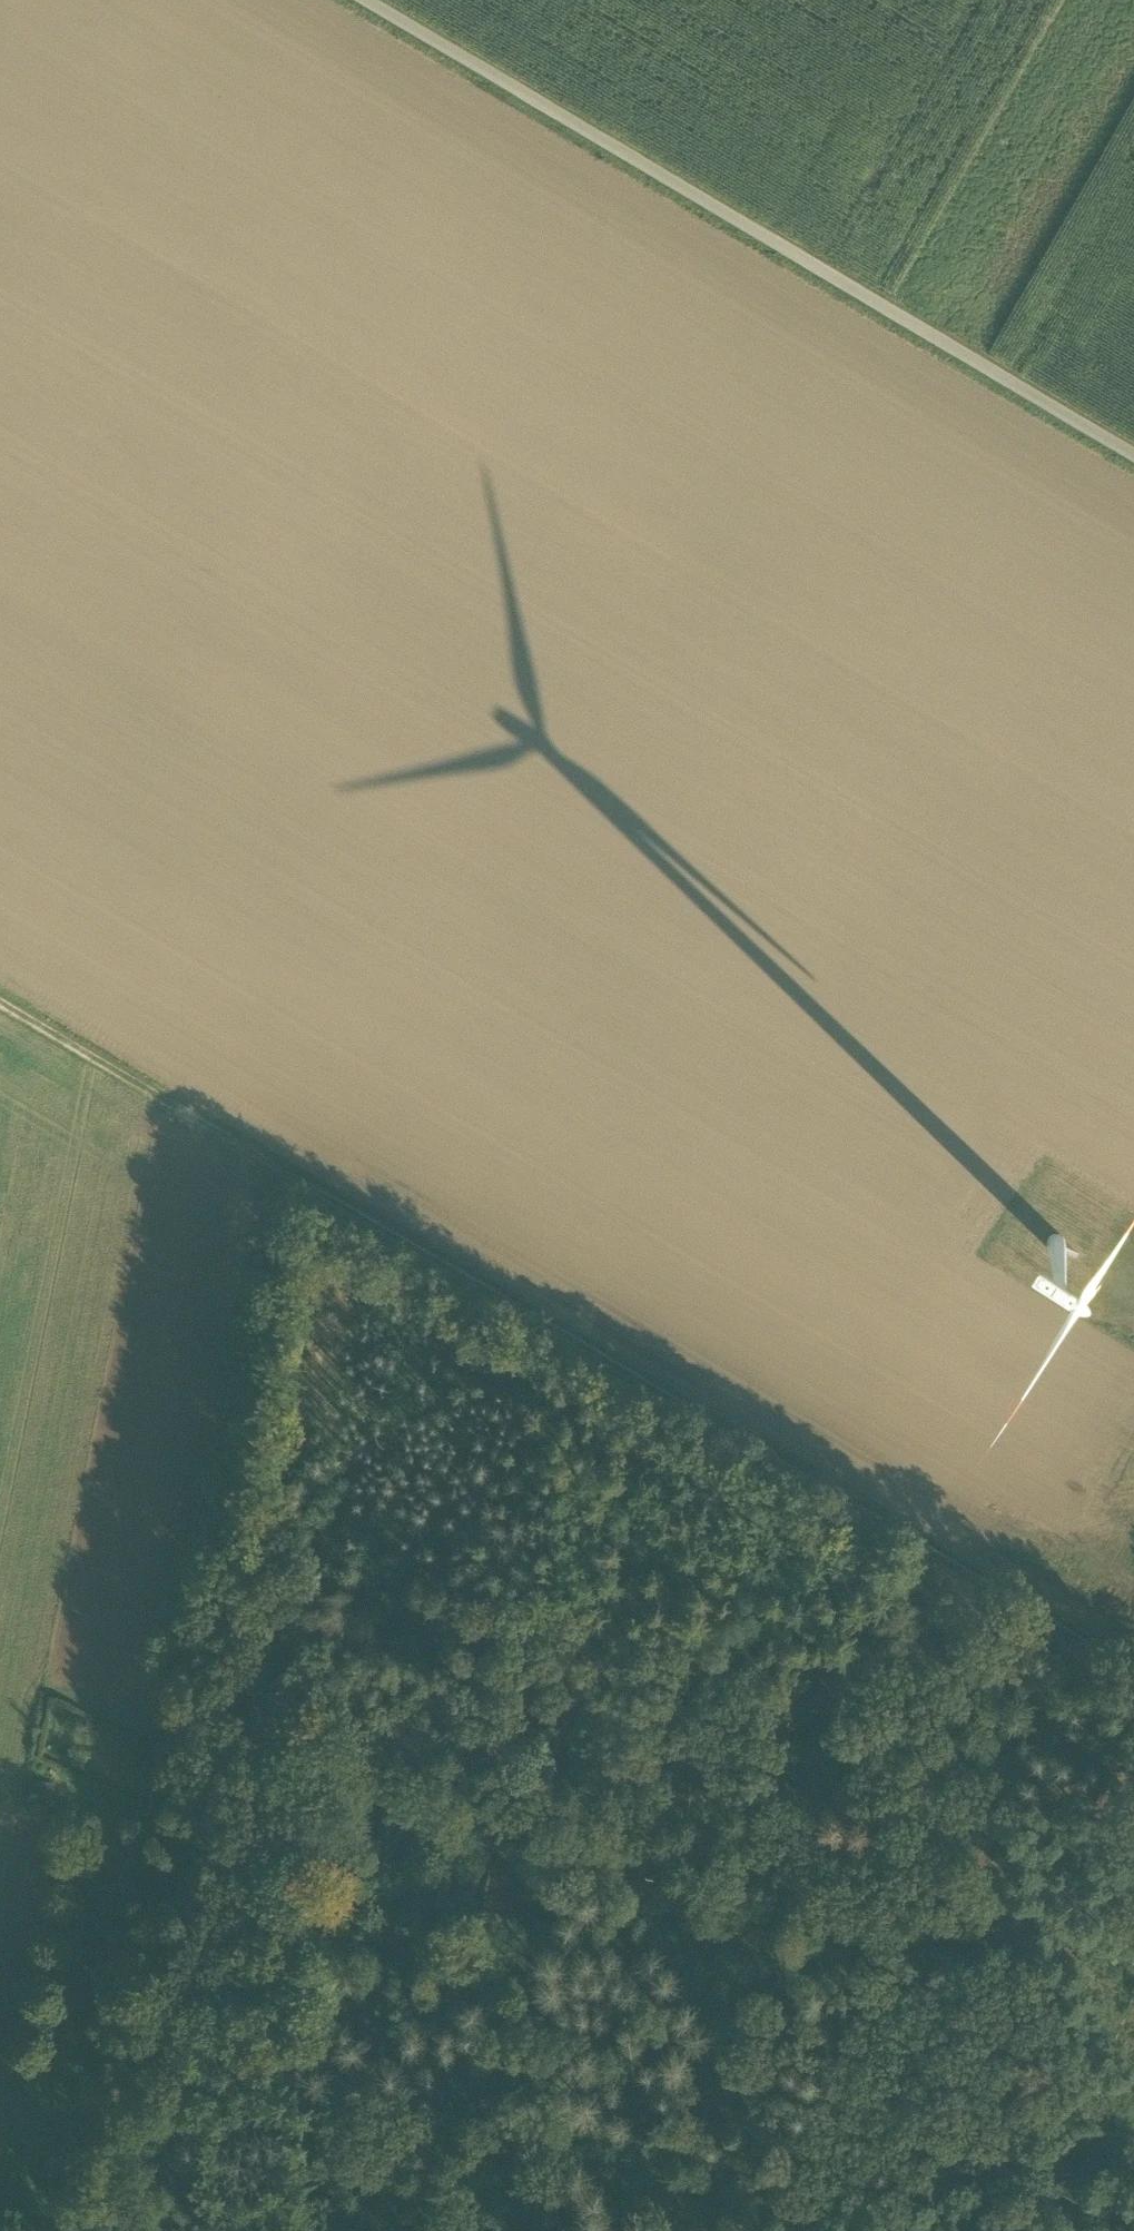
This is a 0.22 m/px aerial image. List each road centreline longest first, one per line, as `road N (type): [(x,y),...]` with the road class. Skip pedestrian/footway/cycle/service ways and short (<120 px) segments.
road 1 (track): [(282,1171),(73,2226),(64,2230)]
road 2 (track): [(1133,1677),(282,1171)]
road 3 (track): [(1133,458),(362,0)]
road 4 (track): [(282,1171),(0,1004)]
road 5 (track): [(1133,2123),(1100,2116),(1057,2155),(1010,2230)]

